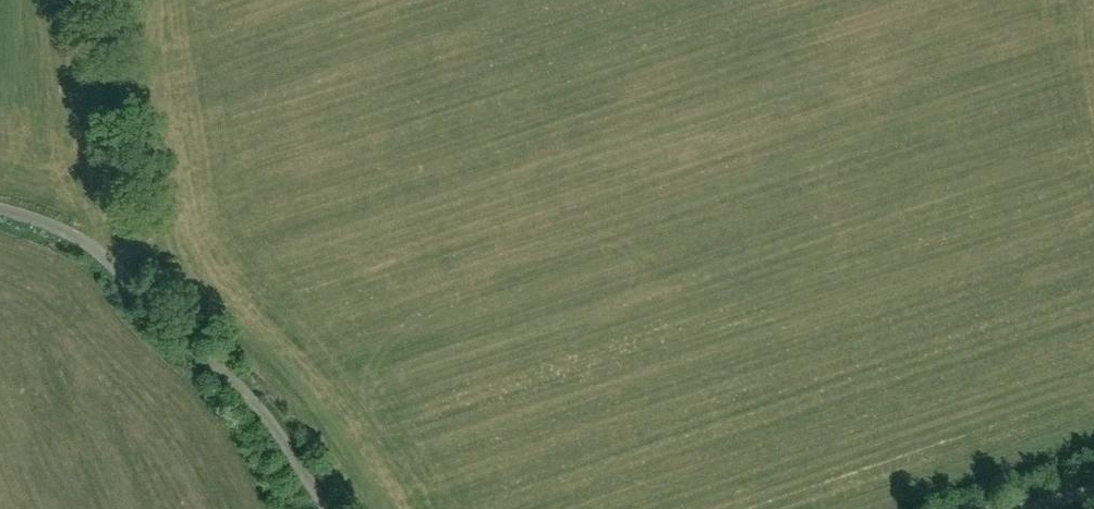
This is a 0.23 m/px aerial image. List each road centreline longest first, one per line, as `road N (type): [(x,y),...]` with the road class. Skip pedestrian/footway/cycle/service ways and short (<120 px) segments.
road 1 (track): [(0,210),(53,227),(114,267),(247,396),(327,508)]

